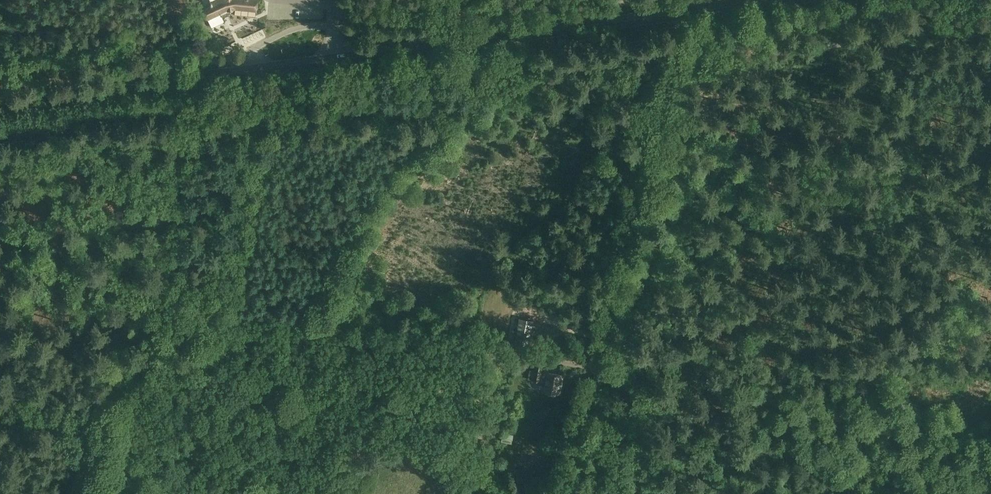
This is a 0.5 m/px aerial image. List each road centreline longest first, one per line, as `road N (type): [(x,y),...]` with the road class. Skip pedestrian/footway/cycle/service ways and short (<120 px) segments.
road 1 (primary): [(0,105),(780,0)]
road 2 (track): [(678,14),(648,235),(634,298),(590,410),(576,493)]

